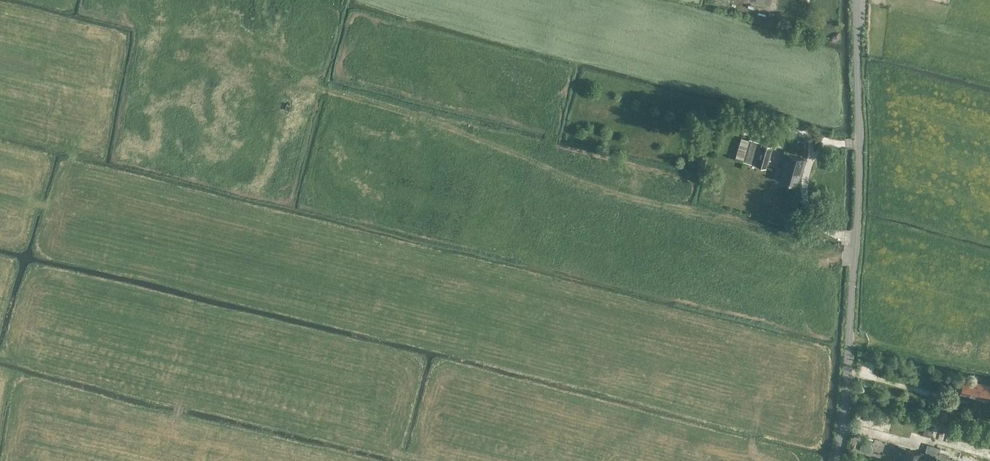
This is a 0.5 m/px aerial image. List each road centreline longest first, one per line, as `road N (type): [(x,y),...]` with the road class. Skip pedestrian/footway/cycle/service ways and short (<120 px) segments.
road 1 (unclassified): [(832,460),(862,161),(857,0)]

